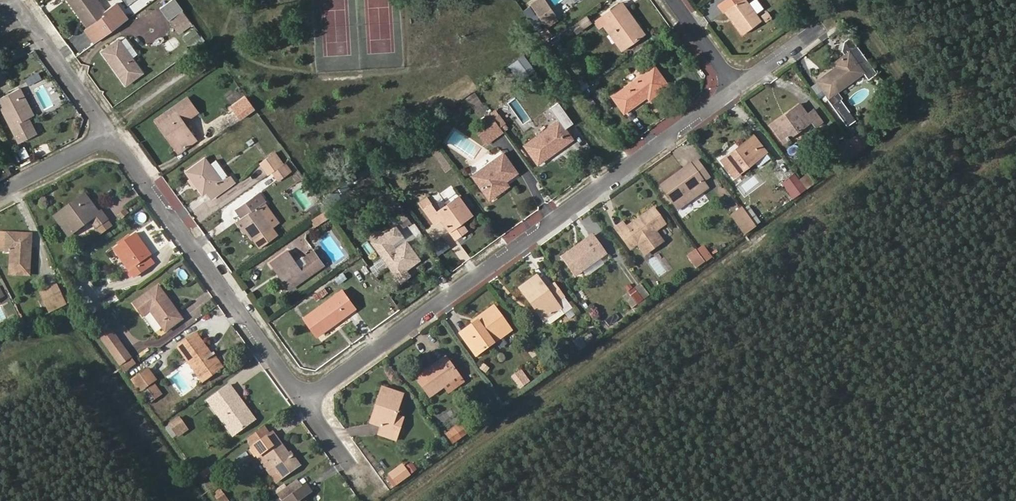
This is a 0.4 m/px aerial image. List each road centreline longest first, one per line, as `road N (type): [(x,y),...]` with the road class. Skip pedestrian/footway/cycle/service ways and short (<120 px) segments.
road 1 (residential): [(738,87),(306,402)]
road 2 (residential): [(306,402),(111,137)]
road 3 (residential): [(111,137),(3,0)]
road 4 (residential): [(111,137),(0,193)]

